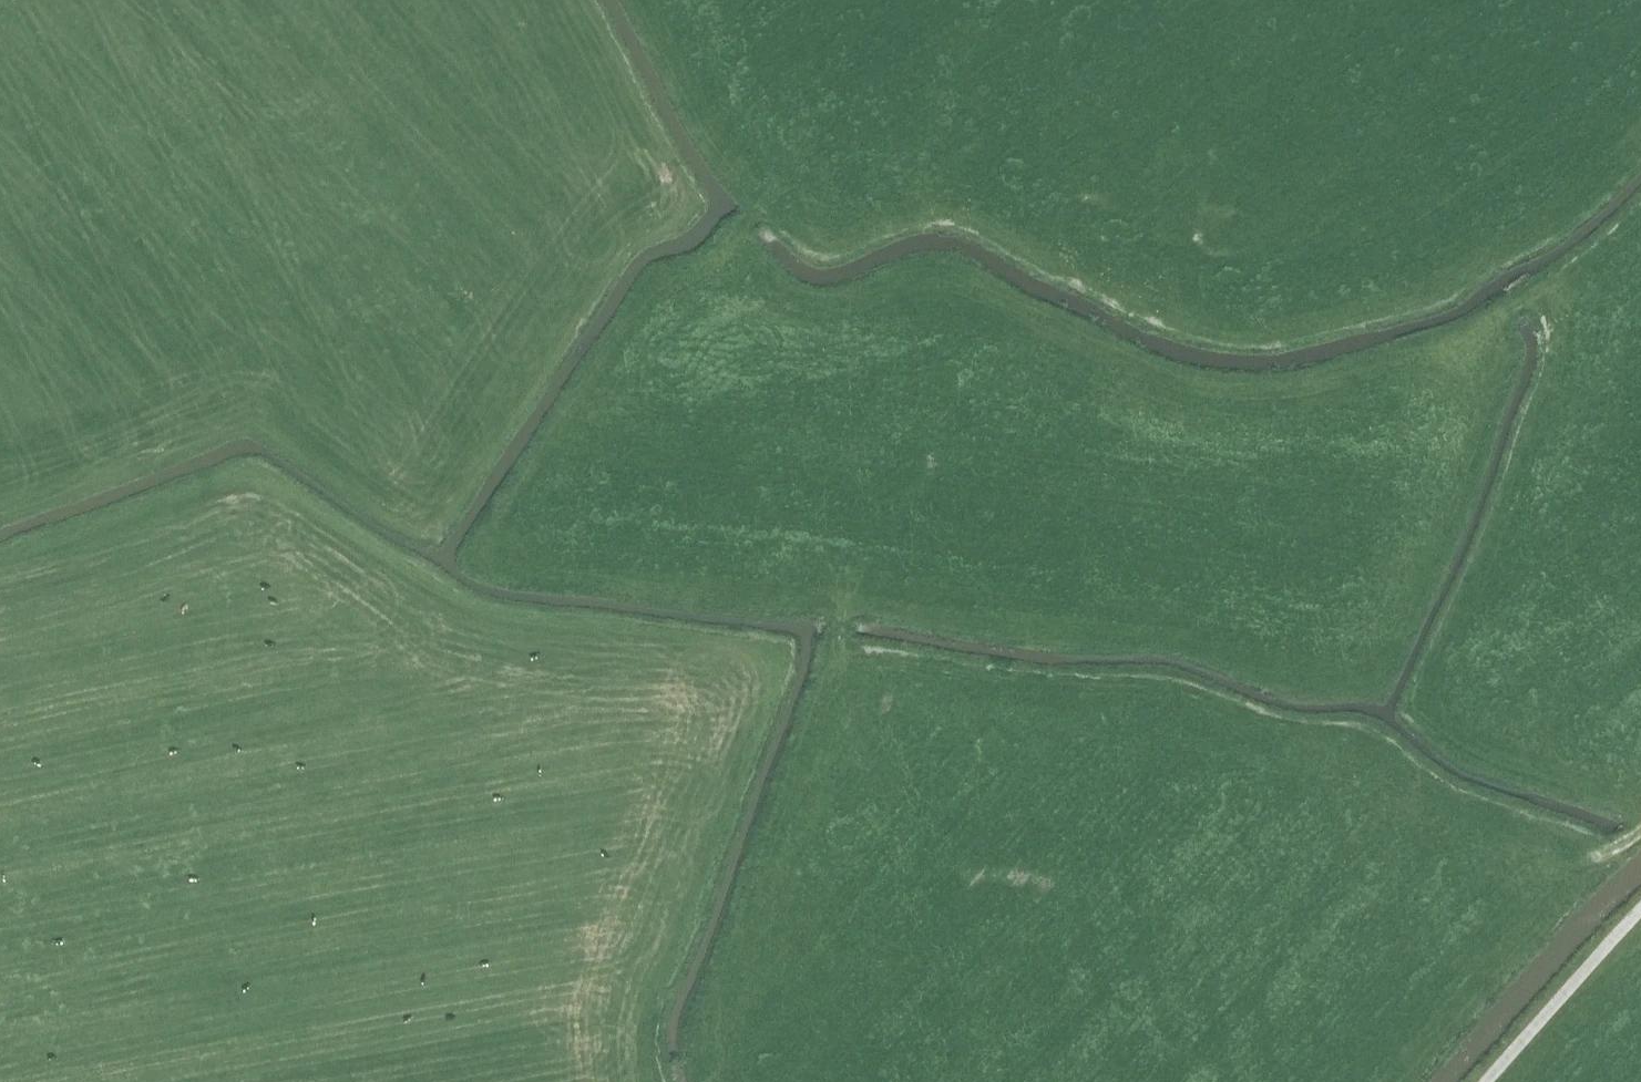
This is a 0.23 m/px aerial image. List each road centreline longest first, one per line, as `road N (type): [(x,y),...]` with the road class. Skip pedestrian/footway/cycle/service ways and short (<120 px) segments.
road 1 (track): [(1487,1081),(1640,911)]

